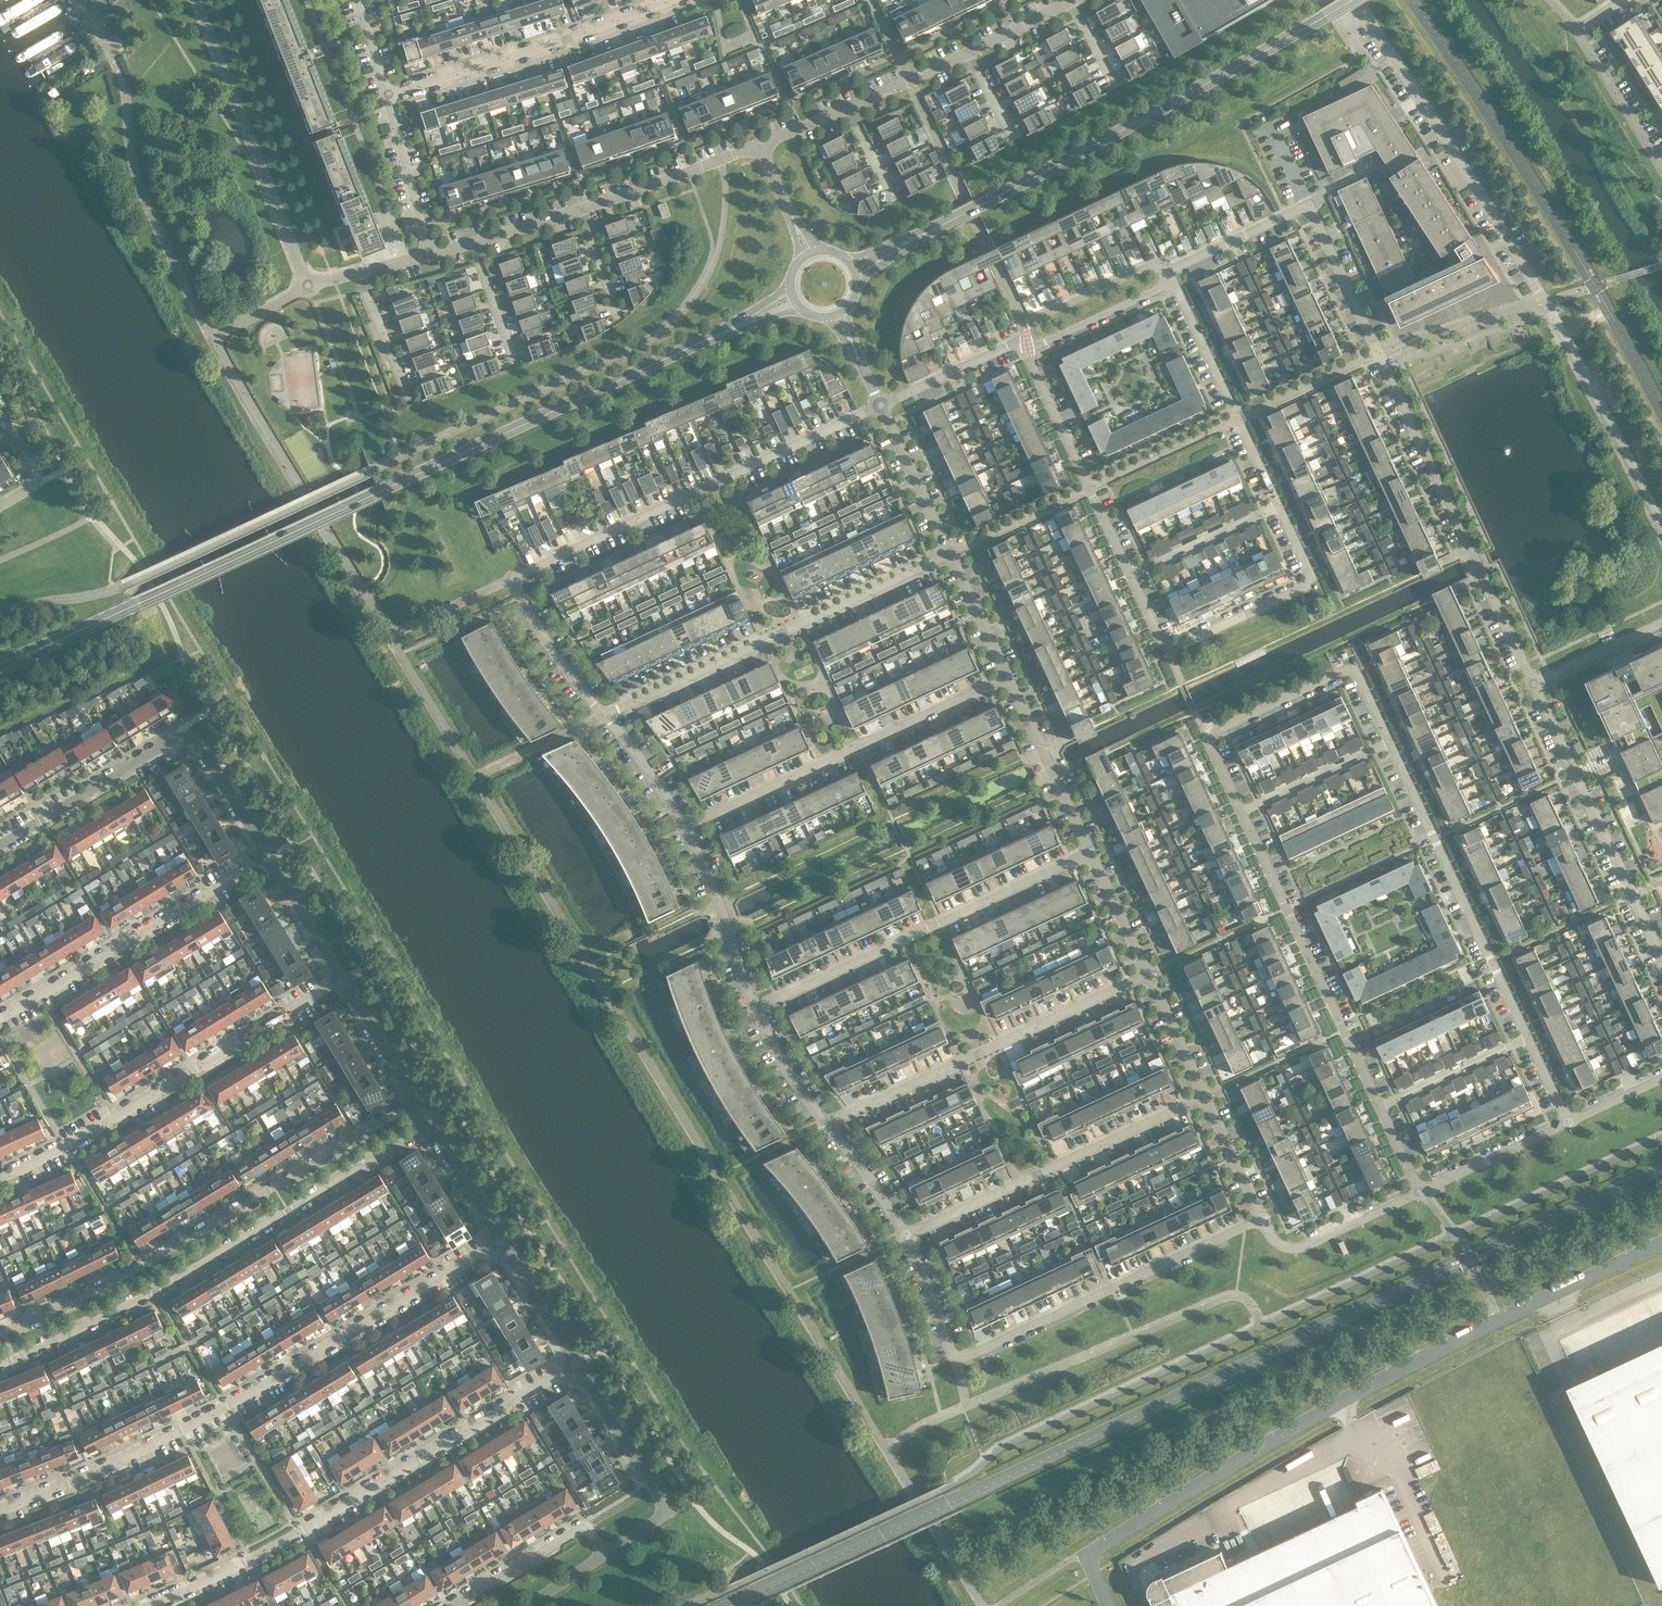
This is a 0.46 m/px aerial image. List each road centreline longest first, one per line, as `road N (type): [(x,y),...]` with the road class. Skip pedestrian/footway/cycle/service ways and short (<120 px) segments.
road 1 (residential): [(1569,1123),(1353,667),(1207,734),(1419,1192)]
road 2 (residential): [(1024,345),(1168,650),(1316,581),(1171,273)]
road 3 (secondary): [(21,658),(717,336)]
road 4 (unclassified): [(1112,1605),(1088,1554),(1339,1401),(1661,1246)]
road 5 (residential): [(1356,0),(1544,300),(1661,526)]
road 6 (residential): [(0,1509),(183,1430),(503,1242)]
road 7 (residential): [(1533,687),(1309,208)]
road 8 (residential): [(0,1365),(201,1271),(432,1121)]
road 9 (secondary): [(919,237),(1351,0)]
road 10 (residential): [(156,1605),(304,1534),(574,1366)]
road 11 (residential): [(0,1334),(141,1269),(417,1099)]
road 12 (residential): [(388,635),(215,339),(309,287)]
road 13 (residential): [(512,578),(881,405)]
road 14 (residential): [(0,1184),(343,981)]
road 15 (residential): [(604,715),(950,553)]
road 16 (residential): [(755,1009),(1090,854)]
road 17 (residential): [(684,827),(1007,676)]
road 18 (residential): [(827,1124),(1147,975)]
road 19 (residential): [(955,1358),(1261,1219)]
road 20 (residential): [(909,1233),(1203,1096)]
road 21 (residential): [(389,95),(699,0)]
road 22 (residential): [(0,1022),(271,858)]
road 23 (unclassified): [(309,287),(198,0)]
road 24 (residential): [(1661,961),(1533,687)]
road 25 (residential): [(0,846),(183,733)]
road 26 (residential): [(1661,170),(1578,35),(1618,0)]
road 27 (residential): [(1007,676),(1090,854)]
road 28 (residential): [(755,1009),(684,827)]
road 29 (residential): [(586,212),(761,145)]
road 30 (residential): [(1261,1219),(1281,1243),(1298,1248),(1419,1192)]
road 31 (residential): [(606,1554),(581,1530),(454,1605)]
road 32 (residential): [(1024,345),(1025,325),(1035,317),(1147,267),(1171,273)]
road 33 (residential): [(664,1514),(574,1366)]
road 34 (residential): [(1024,345),(1045,343),(1159,290),(1171,273)]
road 35 (residential): [(604,715),(554,652),(512,578)]
road 36 (residential): [(1419,1192),(1569,1123)]
road 37 (unclassified): [(430,254),(389,95)]
road 38 (residential): [(881,405),(950,553)]
road 39 (residential): [(881,405),(1024,345)]
road 40 (residential): [(271,858),(199,745),(183,733)]
road 41 (residential): [(1171,273),(1309,208)]
road 42 (residential): [(475,777),(604,715)]
road 43 (residential): [(574,1366),(503,1242)]
road 44 (residential): [(343,981),(271,858)]
road 45 (residential): [(1661,625),(1533,687)]
road 46 (residential): [(503,1242),(432,1121)]
road 47 (residential): [(361,273),(410,404)]
road 48 (residential): [(417,1099),(343,981)]
road 49 (residential): [(684,827),(604,715)]
road 50 (residential): [(388,635),(512,578)]
road 51 (residential): [(909,1233),(827,1124)]
road 52 (residential): [(1203,1096),(1261,1219)]
road 53 (residential): [(827,1124),(755,1009)]
road 54 (residential): [(950,553),(1007,676)]
road 55 (residential): [(1090,854),(1147,975)]
road 56 (residential): [(1147,975),(1203,1096)]
road 57 (residential): [(955,1358),(909,1233)]
road 58 (residential): [(849,111),(968,56)]
road 59 (residential): [(472,245),(516,362)]

